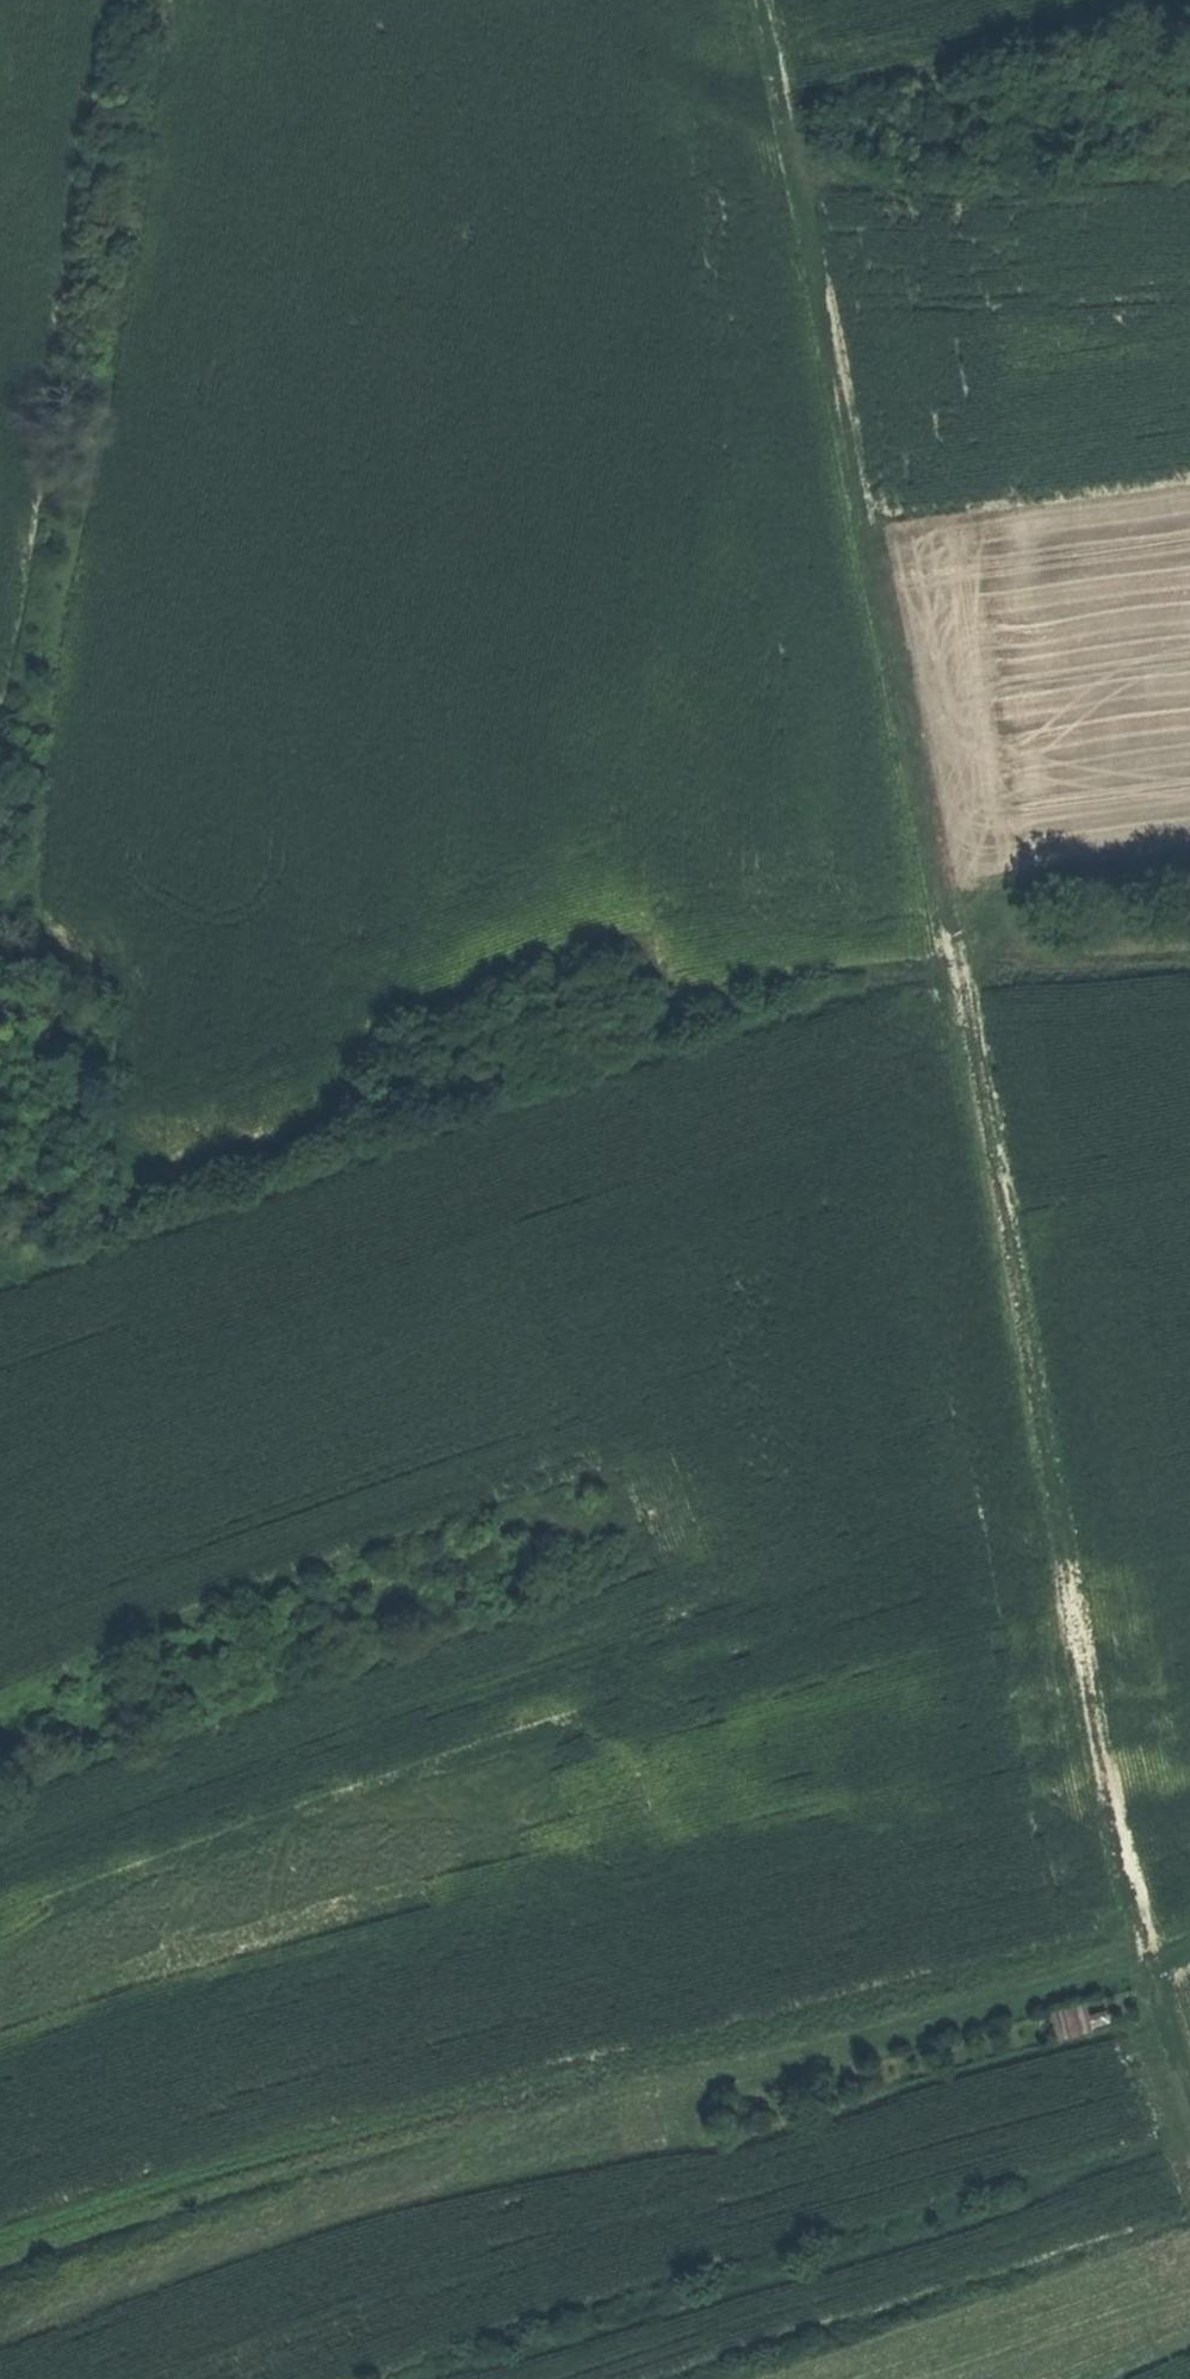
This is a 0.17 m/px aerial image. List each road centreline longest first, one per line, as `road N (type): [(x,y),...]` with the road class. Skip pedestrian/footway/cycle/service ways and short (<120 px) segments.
road 1 (track): [(1152,1974),(1109,1804),(1011,1242),(763,0)]
road 2 (track): [(1189,1951),(1152,1974),(1150,1996),(1189,2114)]

